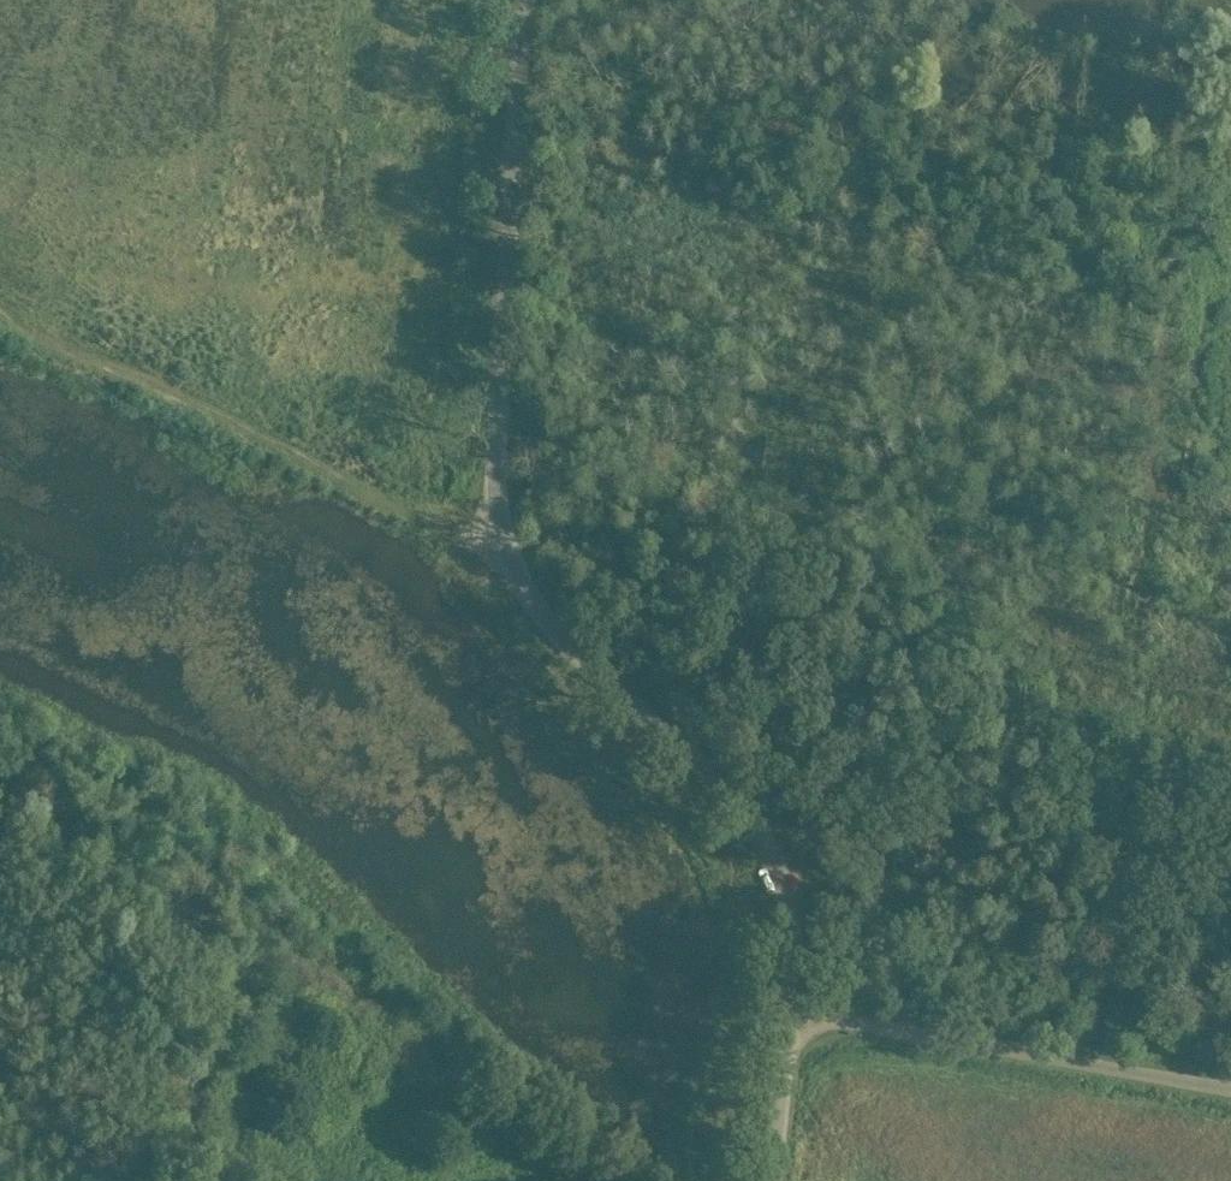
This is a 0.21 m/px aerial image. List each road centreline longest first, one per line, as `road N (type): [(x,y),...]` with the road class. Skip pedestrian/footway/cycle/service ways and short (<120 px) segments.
road 1 (unclassified): [(792,1016),(793,941),(774,864),(734,803),(551,631),(499,548),(526,0)]
road 2 (unclassified): [(792,1016),(1230,1091)]
road 3 (unclassified): [(772,1180),(792,1016)]

